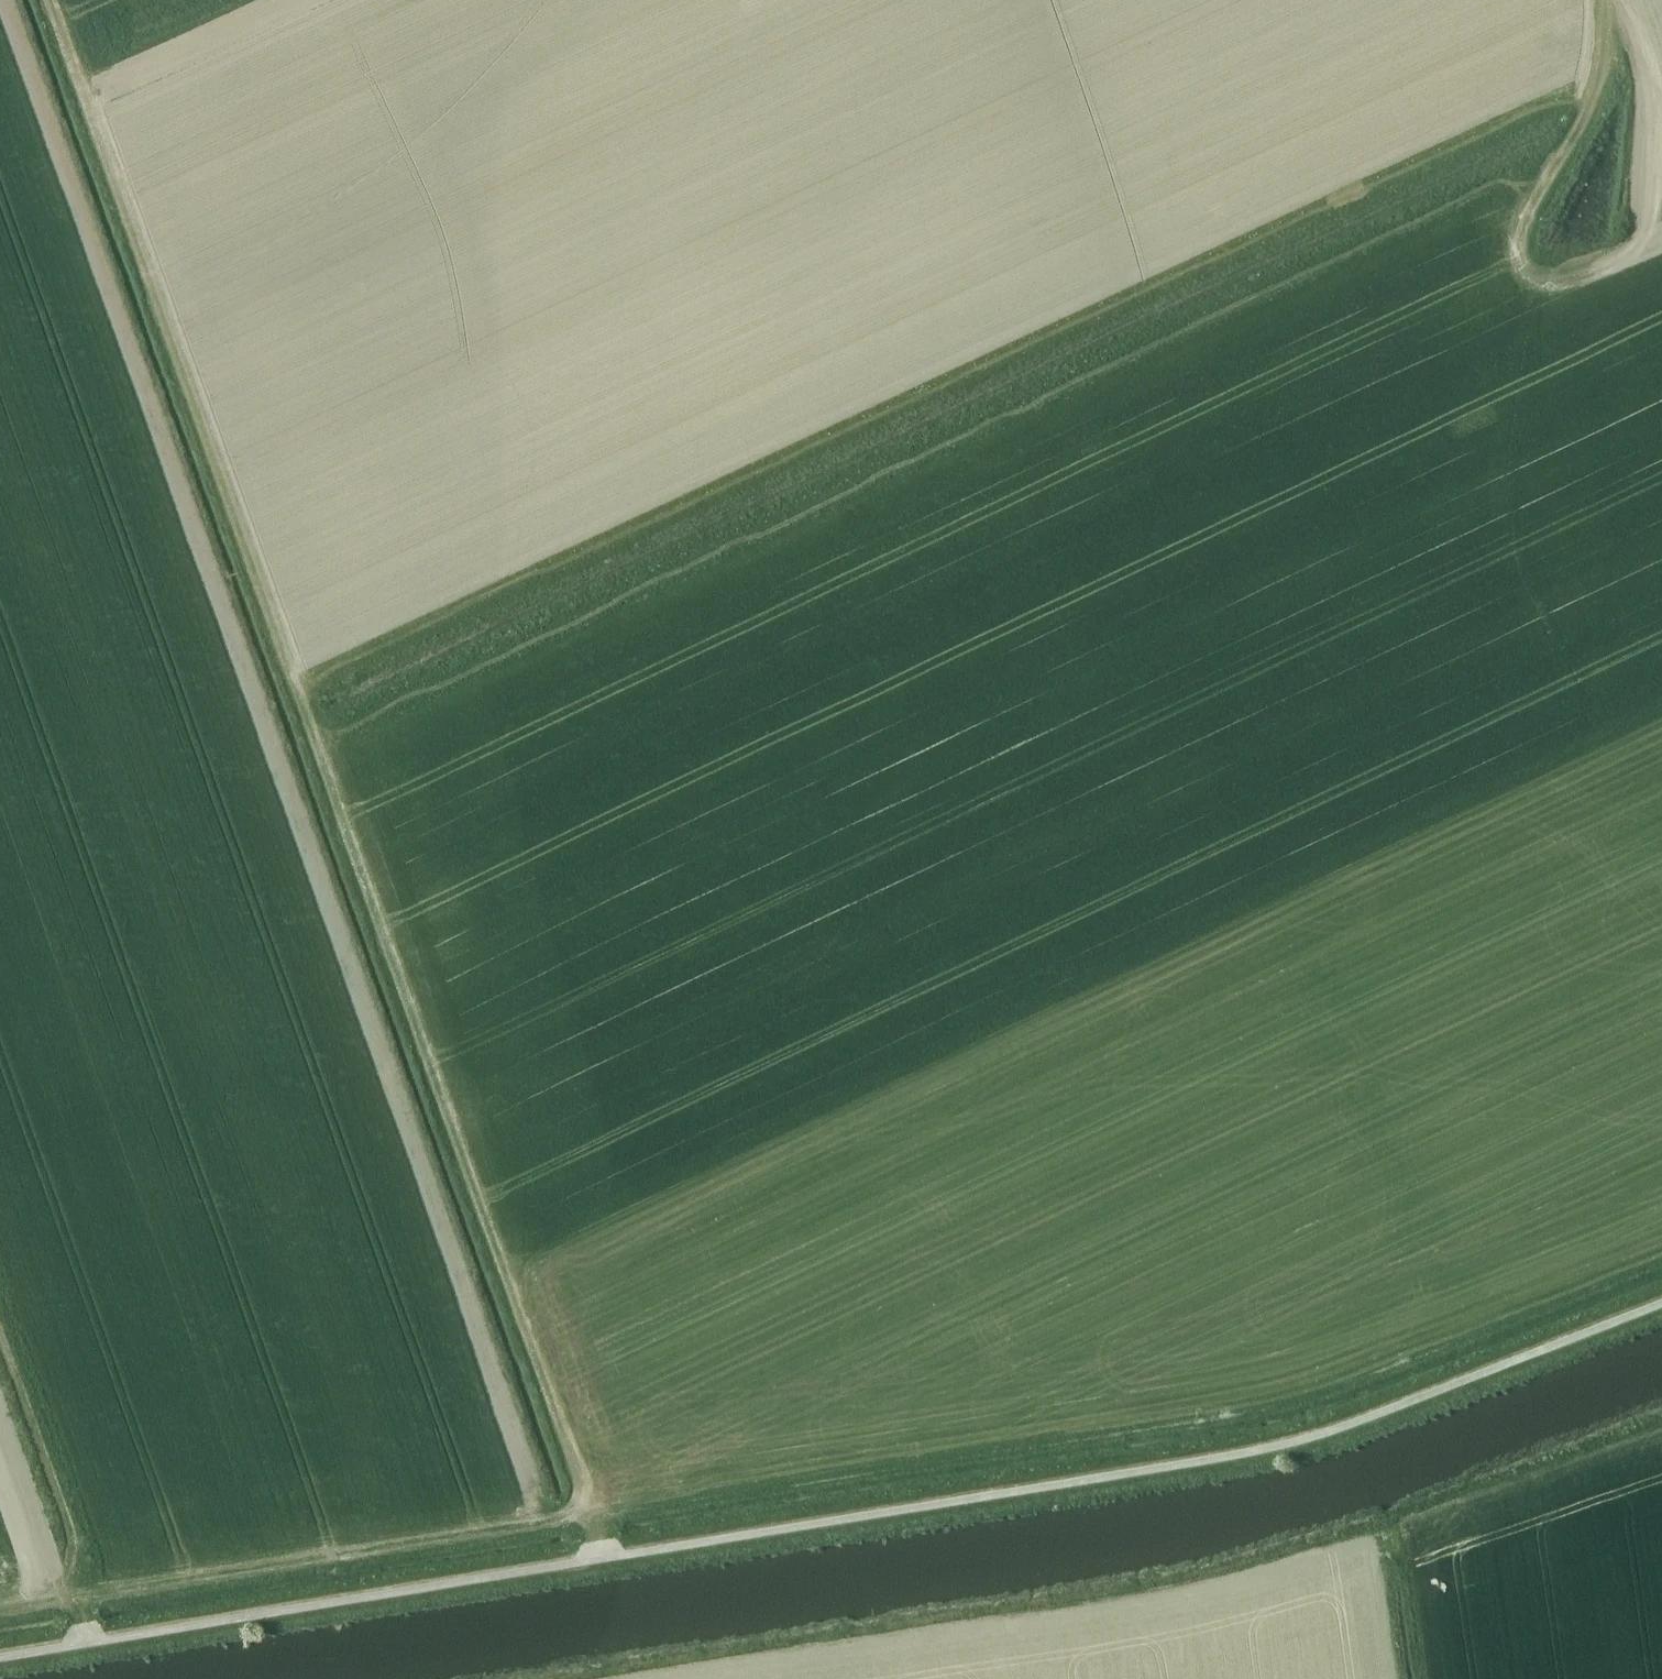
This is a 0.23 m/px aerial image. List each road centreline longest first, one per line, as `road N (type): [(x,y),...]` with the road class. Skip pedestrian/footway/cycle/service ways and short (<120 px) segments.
road 1 (track): [(48,0),(306,727)]
road 2 (track): [(1610,0),(1615,48),(1606,84),(1527,247),(1537,270),(1627,257),(1649,94),(1642,63)]

